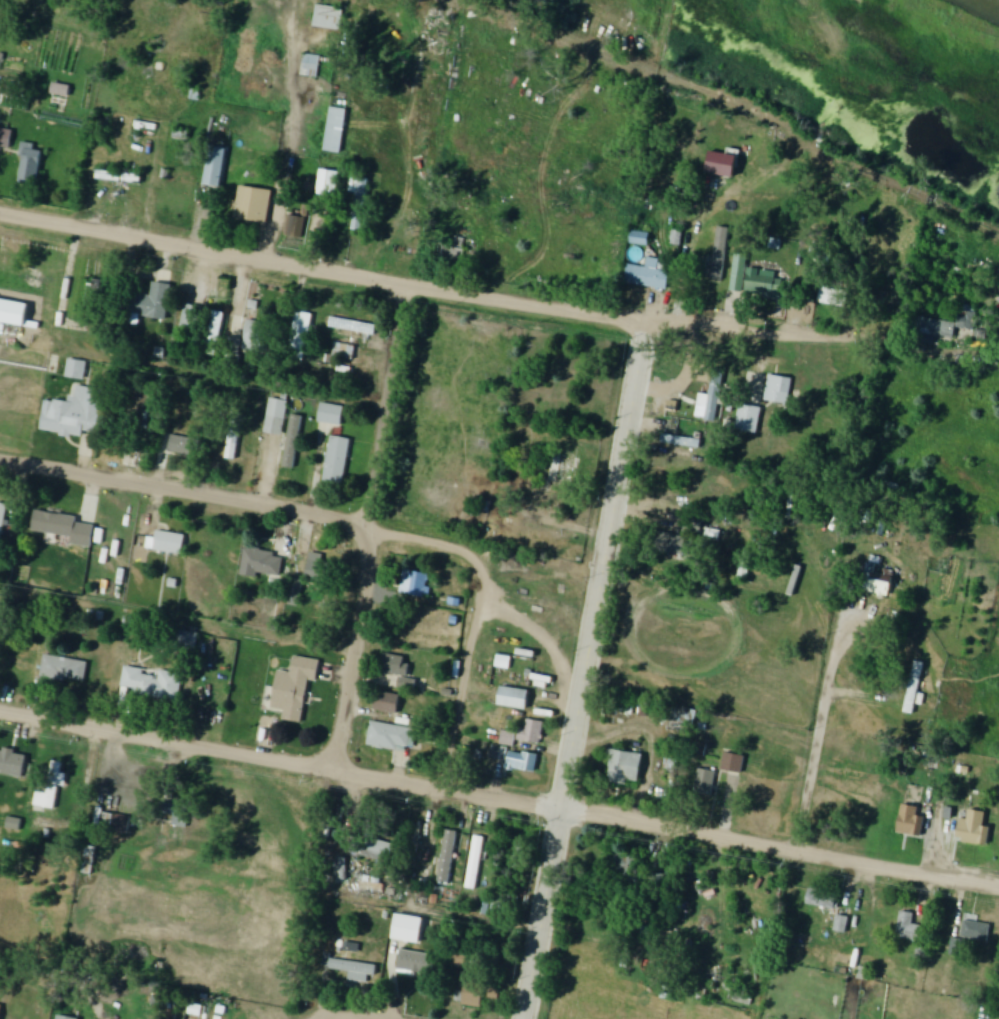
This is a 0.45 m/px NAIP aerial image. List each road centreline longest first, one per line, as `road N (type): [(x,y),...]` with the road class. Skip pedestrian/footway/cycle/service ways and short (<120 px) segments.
road 1 (residential): [(998,886),(0,709)]
road 2 (residential): [(968,351),(723,322),(619,321),(0,213)]
road 3 (residential): [(526,1018),(647,320)]
road 4 (residential): [(330,768),(367,587),(366,527),(406,286)]
road 5 (residential): [(366,527),(0,460)]

